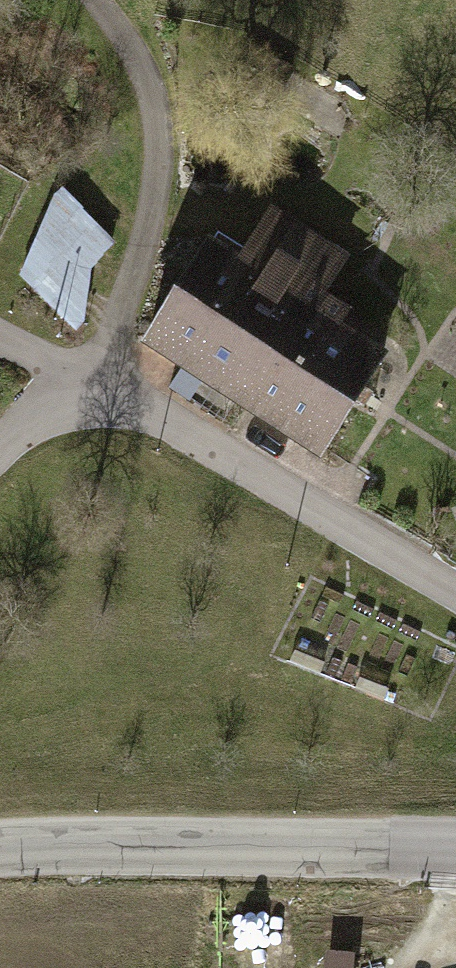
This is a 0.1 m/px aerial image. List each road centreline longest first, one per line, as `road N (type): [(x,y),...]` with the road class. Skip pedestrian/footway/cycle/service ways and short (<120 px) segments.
road 1 (residential): [(455,590),(153,416),(103,398),(45,416),(0,466)]
road 2 (tertiary): [(0,857),(455,855)]
road 3 (track): [(103,398),(133,308),(158,189),(161,100),(98,0)]

